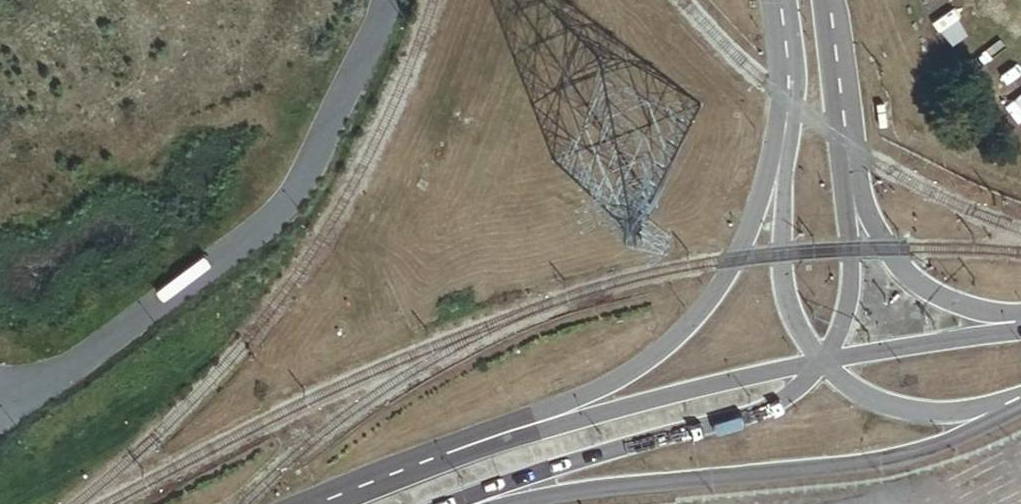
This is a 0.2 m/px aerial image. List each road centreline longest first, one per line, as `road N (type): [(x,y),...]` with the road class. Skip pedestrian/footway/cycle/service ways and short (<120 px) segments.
road 1 (unclassified): [(782,95),(745,240),(679,335),(630,375),(321,503)]
road 2 (secondary): [(525,503),(883,463),(932,452),(1020,409)]
road 3 (secondary): [(823,361),(621,411),(338,503)]
road 4 (unclassified): [(470,503),(528,477),(764,410),(823,361)]
road 5 (unclassified): [(782,95),(783,272),(801,332),(823,361)]
road 6 (unclassified): [(1020,315),(958,304),(901,267),(872,220),(848,144)]
road 7 (unclassified): [(823,361),(850,282),(848,144)]
road 8 (unclassified): [(823,361),(853,390),(927,417),(1020,400)]
road 9 (secondary): [(1020,331),(823,361)]
road 10 (unclassified): [(848,144),(827,0)]

